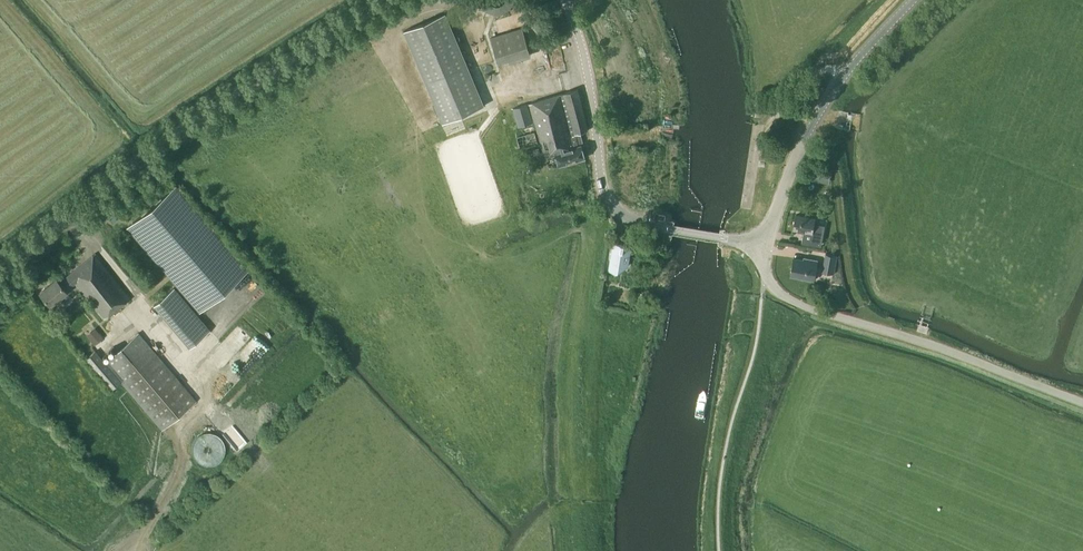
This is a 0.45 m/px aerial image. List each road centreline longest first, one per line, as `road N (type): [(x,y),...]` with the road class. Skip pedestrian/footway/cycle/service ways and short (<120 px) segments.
road 1 (tertiary): [(0,267),(139,158),(381,0)]
road 2 (unclassified): [(1082,403),(927,341),(801,305),(774,288),(760,247)]
road 3 (tertiary): [(723,238),(640,223),(610,203),(565,0)]
road 4 (tertiary): [(760,247),(844,74),(915,0)]

